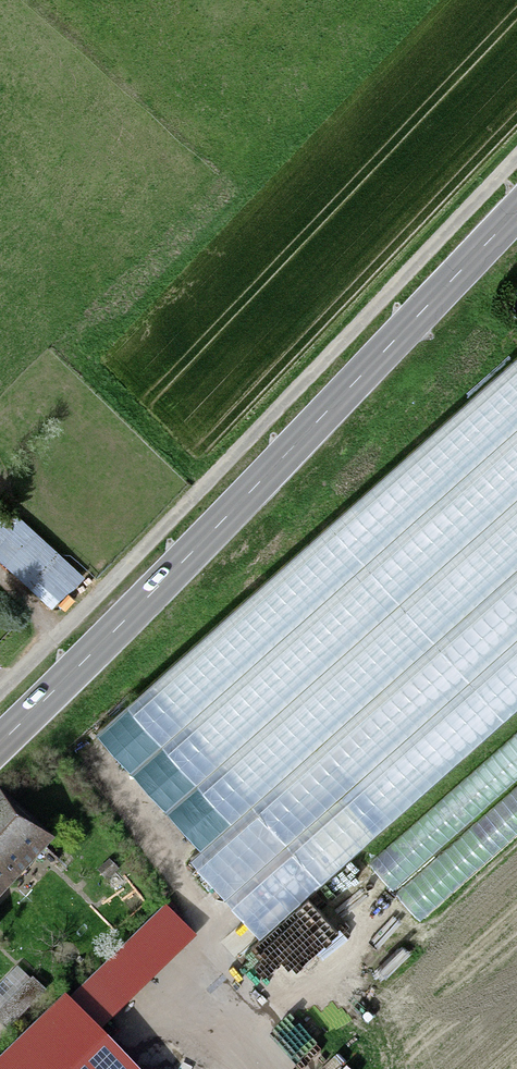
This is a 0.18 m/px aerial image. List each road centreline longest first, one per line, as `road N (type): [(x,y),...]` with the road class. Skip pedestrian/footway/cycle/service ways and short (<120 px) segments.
road 1 (track): [(0,673),(516,134)]
road 2 (secondary): [(0,743),(516,205)]

